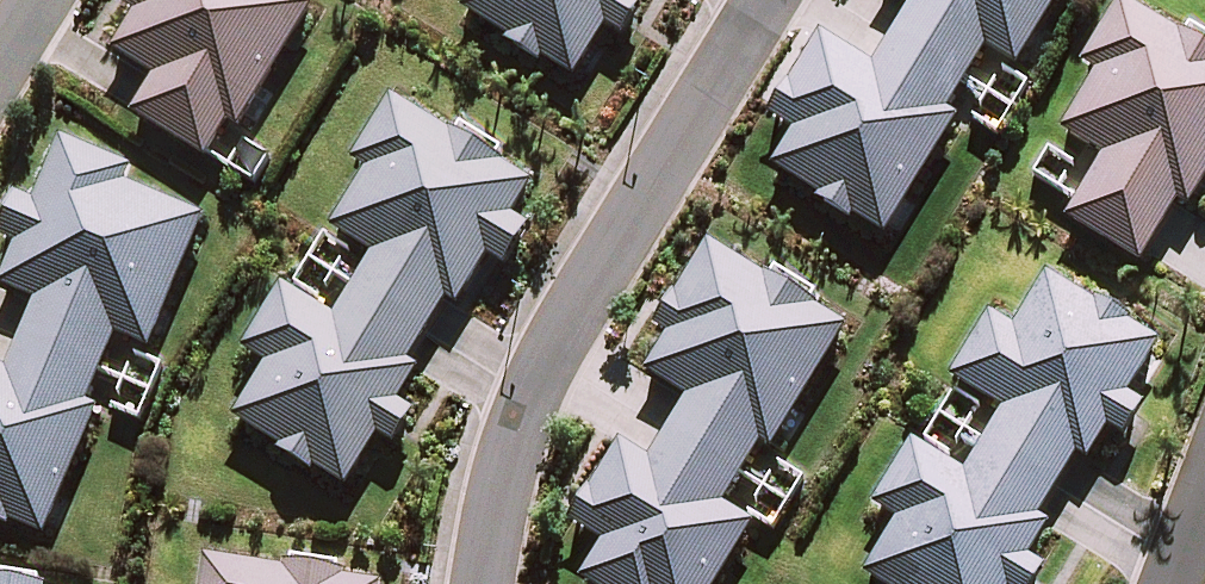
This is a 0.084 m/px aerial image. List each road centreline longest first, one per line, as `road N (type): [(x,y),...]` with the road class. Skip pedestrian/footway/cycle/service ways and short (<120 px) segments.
road 1 (residential): [(765,0),(529,386),(491,506),(478,583)]

